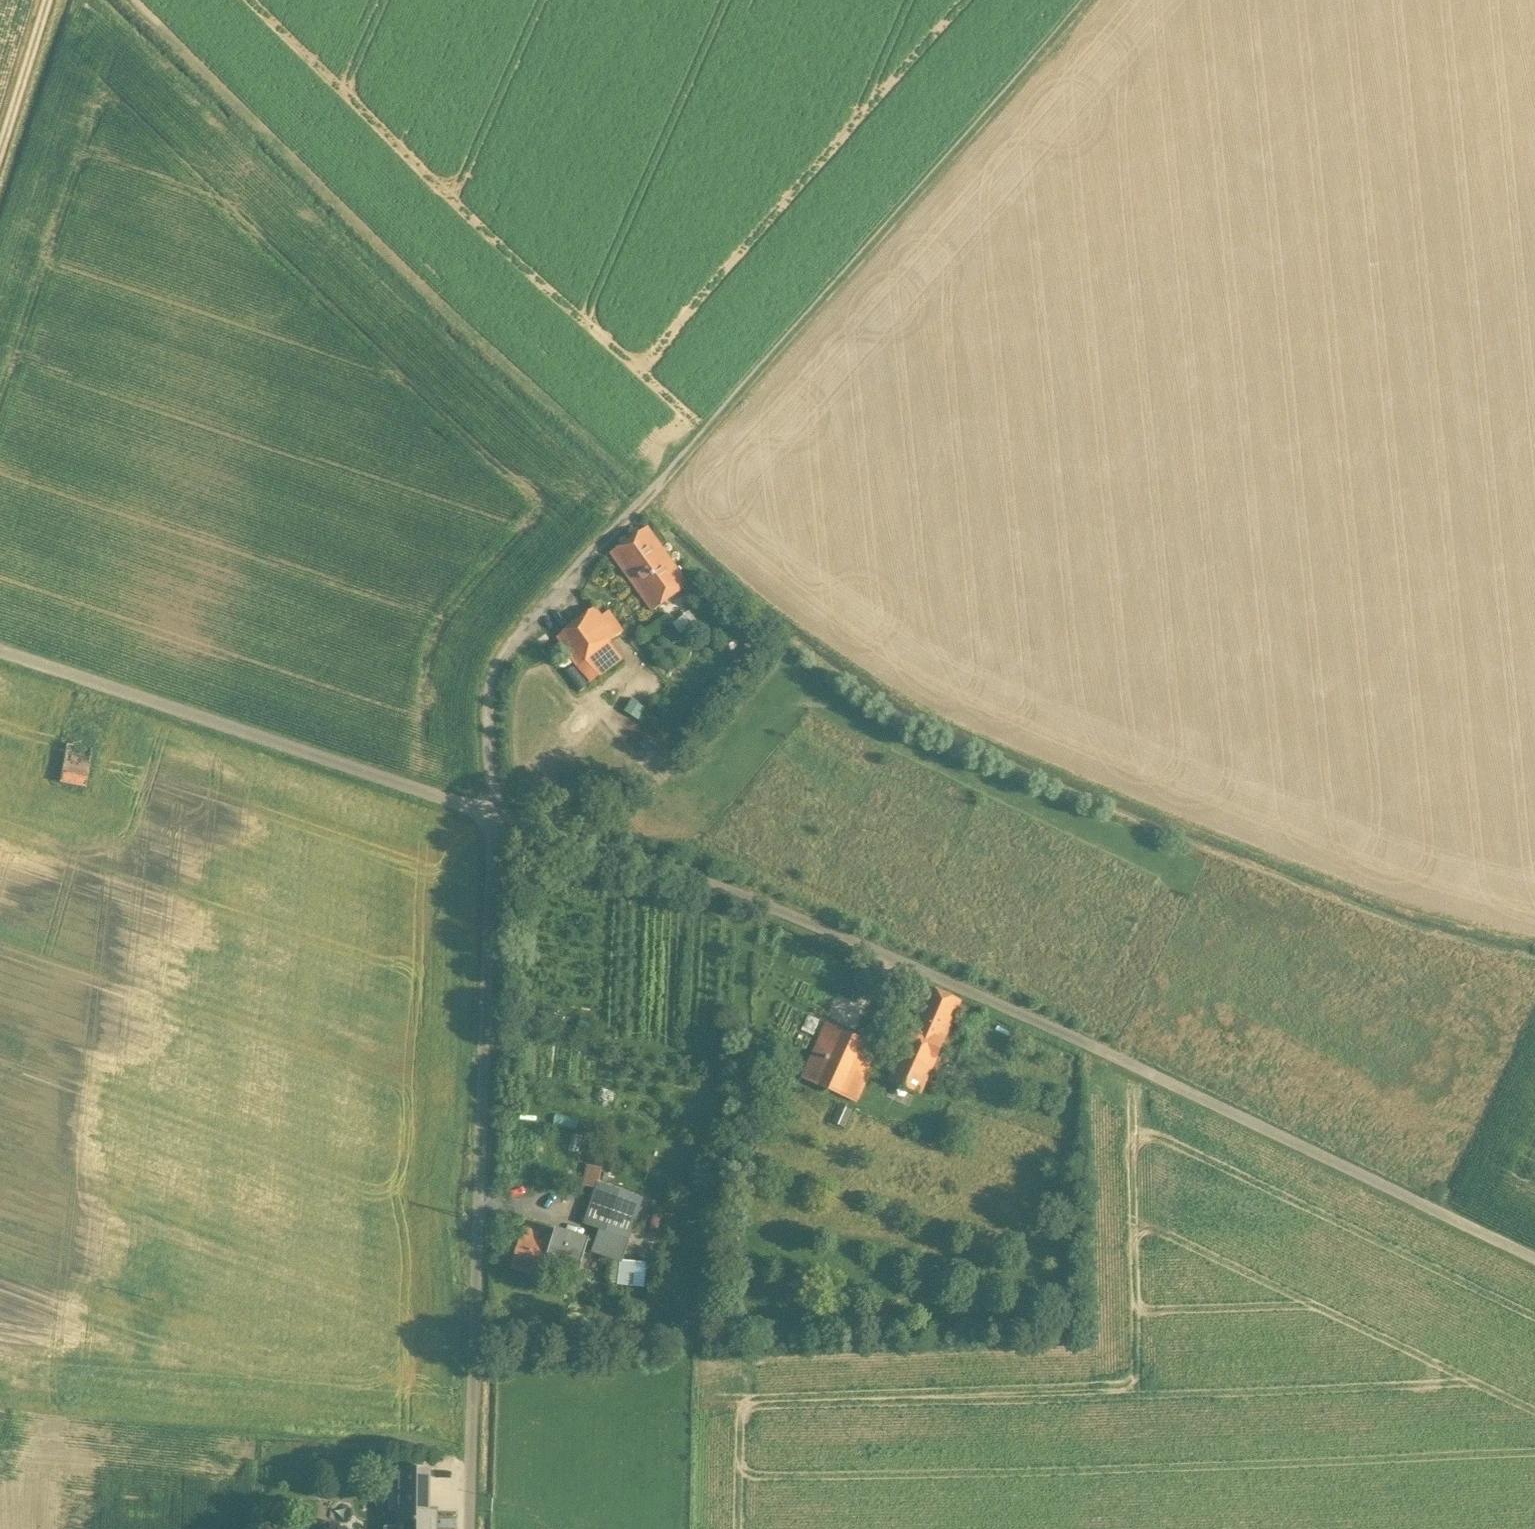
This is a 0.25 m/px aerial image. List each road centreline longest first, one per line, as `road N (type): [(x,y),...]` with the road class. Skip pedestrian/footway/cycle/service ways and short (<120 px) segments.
road 1 (unclassified): [(495,814),(743,895),(1115,1055),(1534,1258)]
road 2 (track): [(1082,0),(655,493),(505,653),(488,713),(495,814)]
road 3 (track): [(473,1528),(495,814)]
road 4 (track): [(0,651),(495,814)]
road 5 (track): [(0,123),(40,0)]

